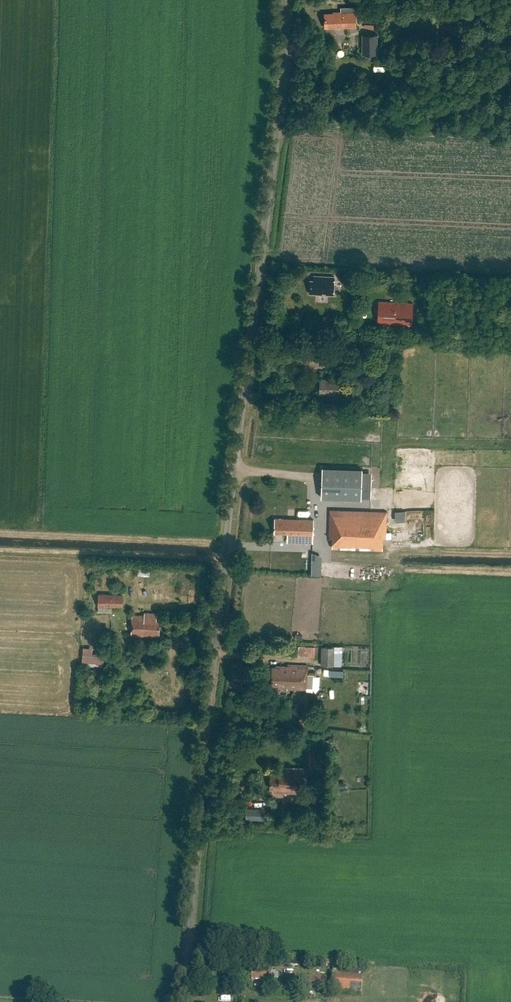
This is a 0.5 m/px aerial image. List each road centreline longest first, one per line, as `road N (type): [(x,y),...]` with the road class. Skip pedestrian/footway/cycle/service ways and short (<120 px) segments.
road 1 (unclassified): [(184,1001),(216,646),(283,83),(284,0)]

